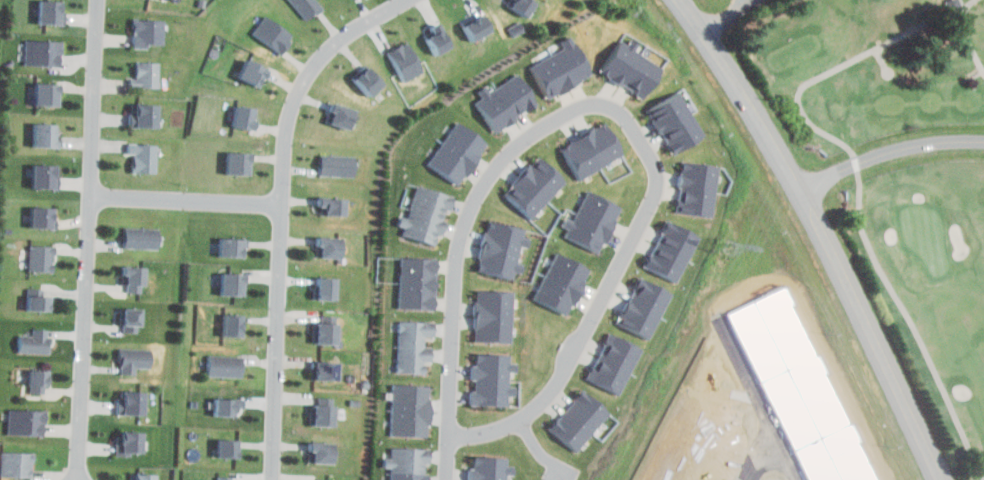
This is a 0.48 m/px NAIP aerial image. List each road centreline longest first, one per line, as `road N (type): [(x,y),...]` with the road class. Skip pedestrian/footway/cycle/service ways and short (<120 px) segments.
road 1 (residential): [(448,479),(465,220),(515,146),(597,102),(628,118),(658,180),(583,338)]
road 2 (tertiary): [(942,479),(800,193),(679,0)]
road 3 (residential): [(275,479),(291,122),(325,56),(407,0)]
road 4 (residential): [(100,0),(81,479)]
road 5 (residential): [(90,196),(286,204)]
road 6 (residential): [(800,193),(885,154),(983,142)]
road 7 (residential): [(450,436),(485,438),(519,424),(561,386),(583,338)]

